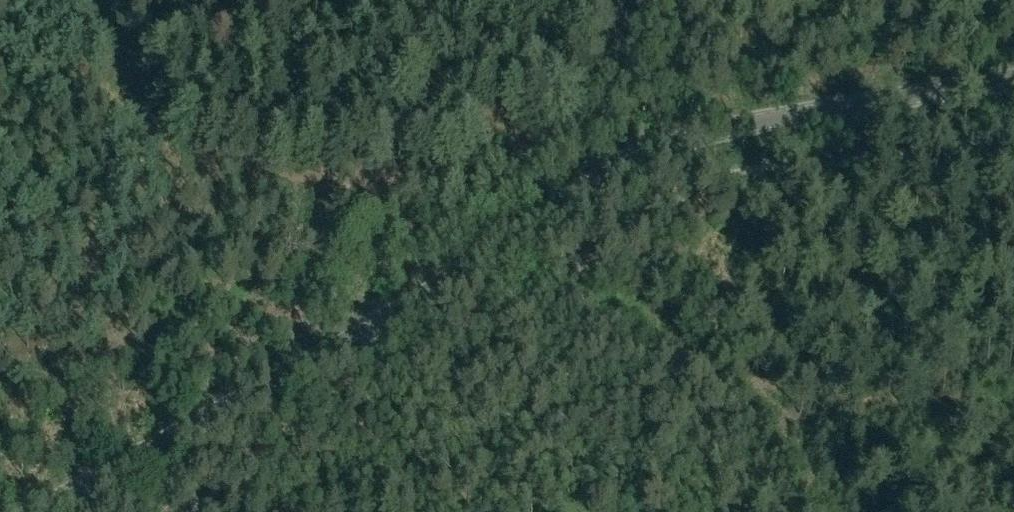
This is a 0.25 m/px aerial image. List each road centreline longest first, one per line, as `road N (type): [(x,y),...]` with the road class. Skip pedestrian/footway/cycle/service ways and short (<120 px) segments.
road 1 (tertiary): [(36,511),(407,305),(608,171),(746,125),(1013,78)]
road 2 (track): [(93,0),(133,103),(179,162),(239,182),(399,192),(475,180),(563,130),(603,79),(623,0)]

